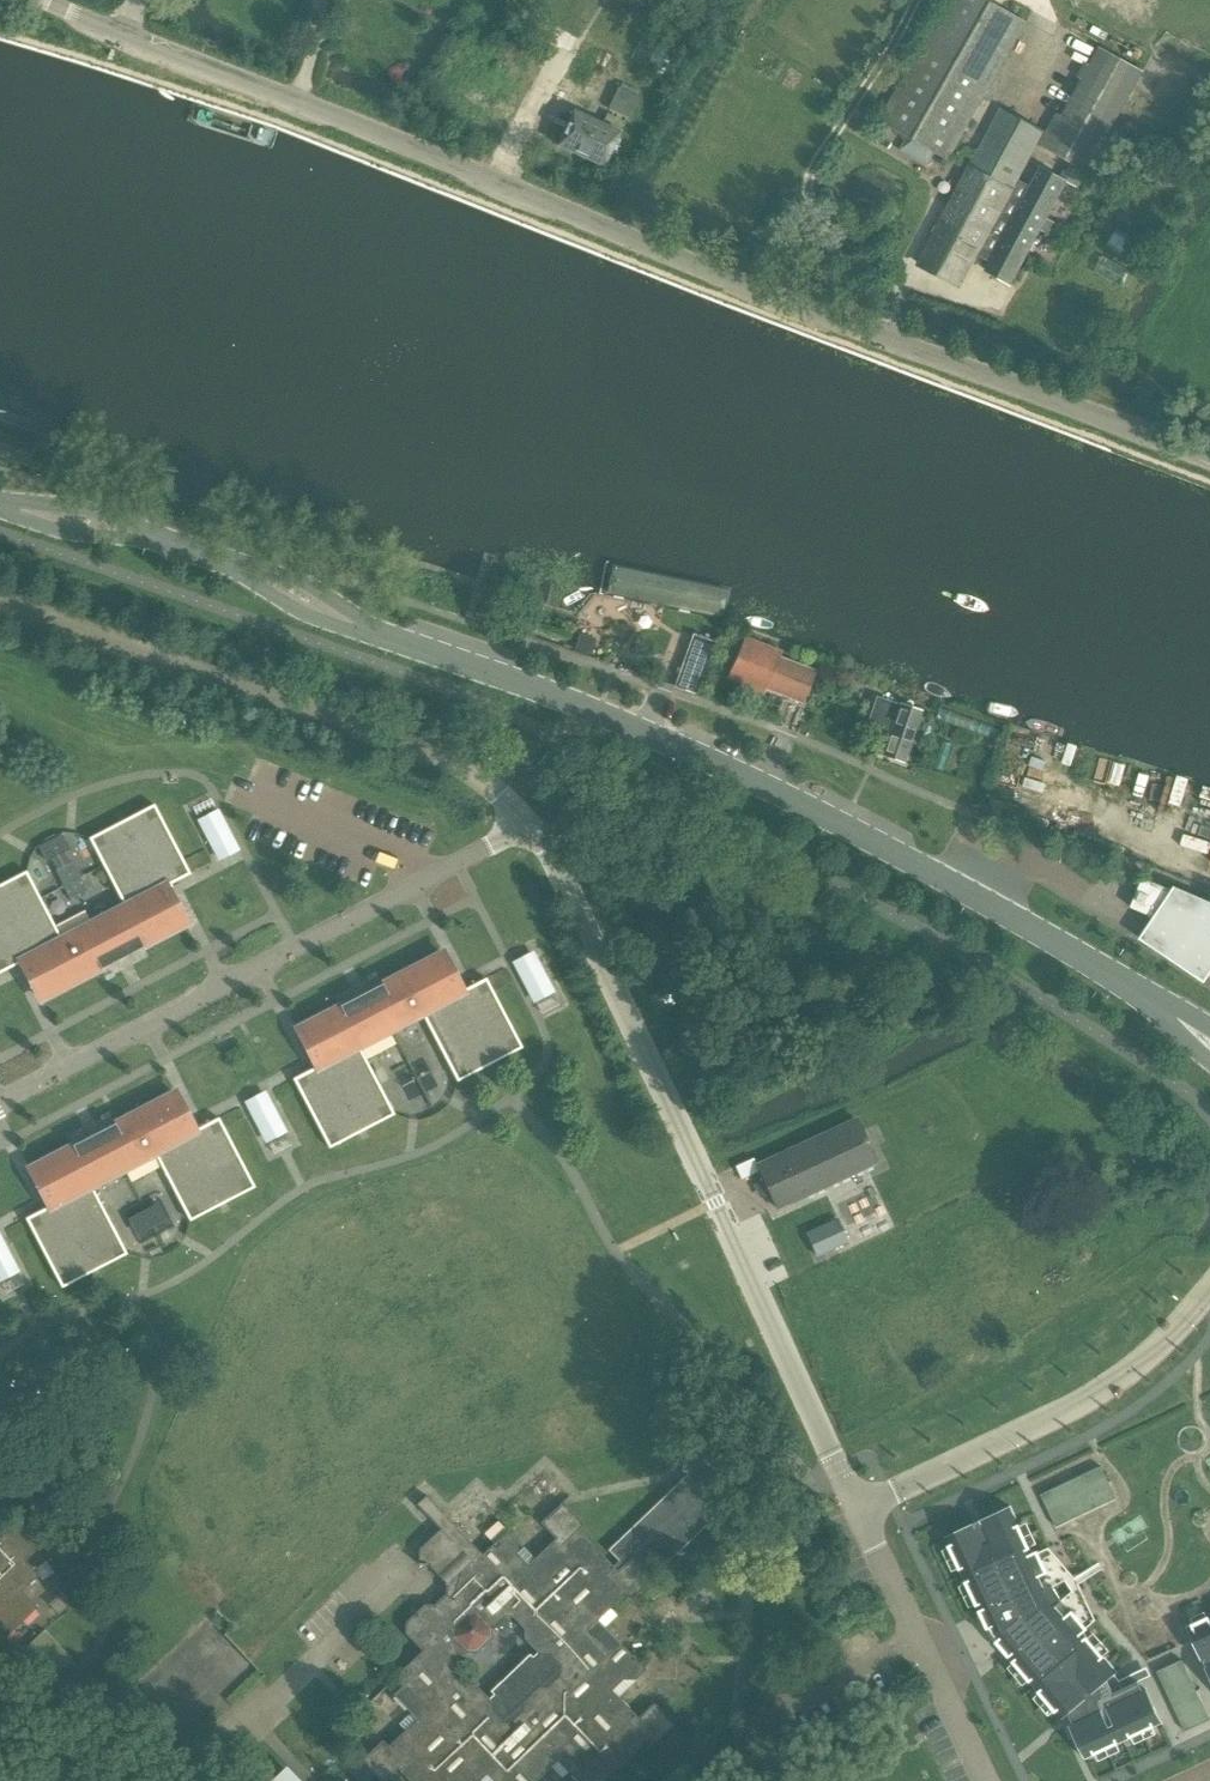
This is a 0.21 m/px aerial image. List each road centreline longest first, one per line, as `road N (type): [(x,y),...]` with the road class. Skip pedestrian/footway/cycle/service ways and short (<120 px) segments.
road 1 (tertiary): [(1209,458),(715,274),(505,178),(116,38),(33,0)]
road 2 (secondary): [(1166,1011),(968,890),(746,780),(393,639)]
road 3 (secondary): [(393,639),(303,579),(210,555)]
road 4 (secondary): [(210,555),(277,601),(337,628),(393,639)]
road 5 (secondary): [(156,539),(82,504),(0,497)]
road 6 (secondary): [(0,508),(78,538),(156,539)]

